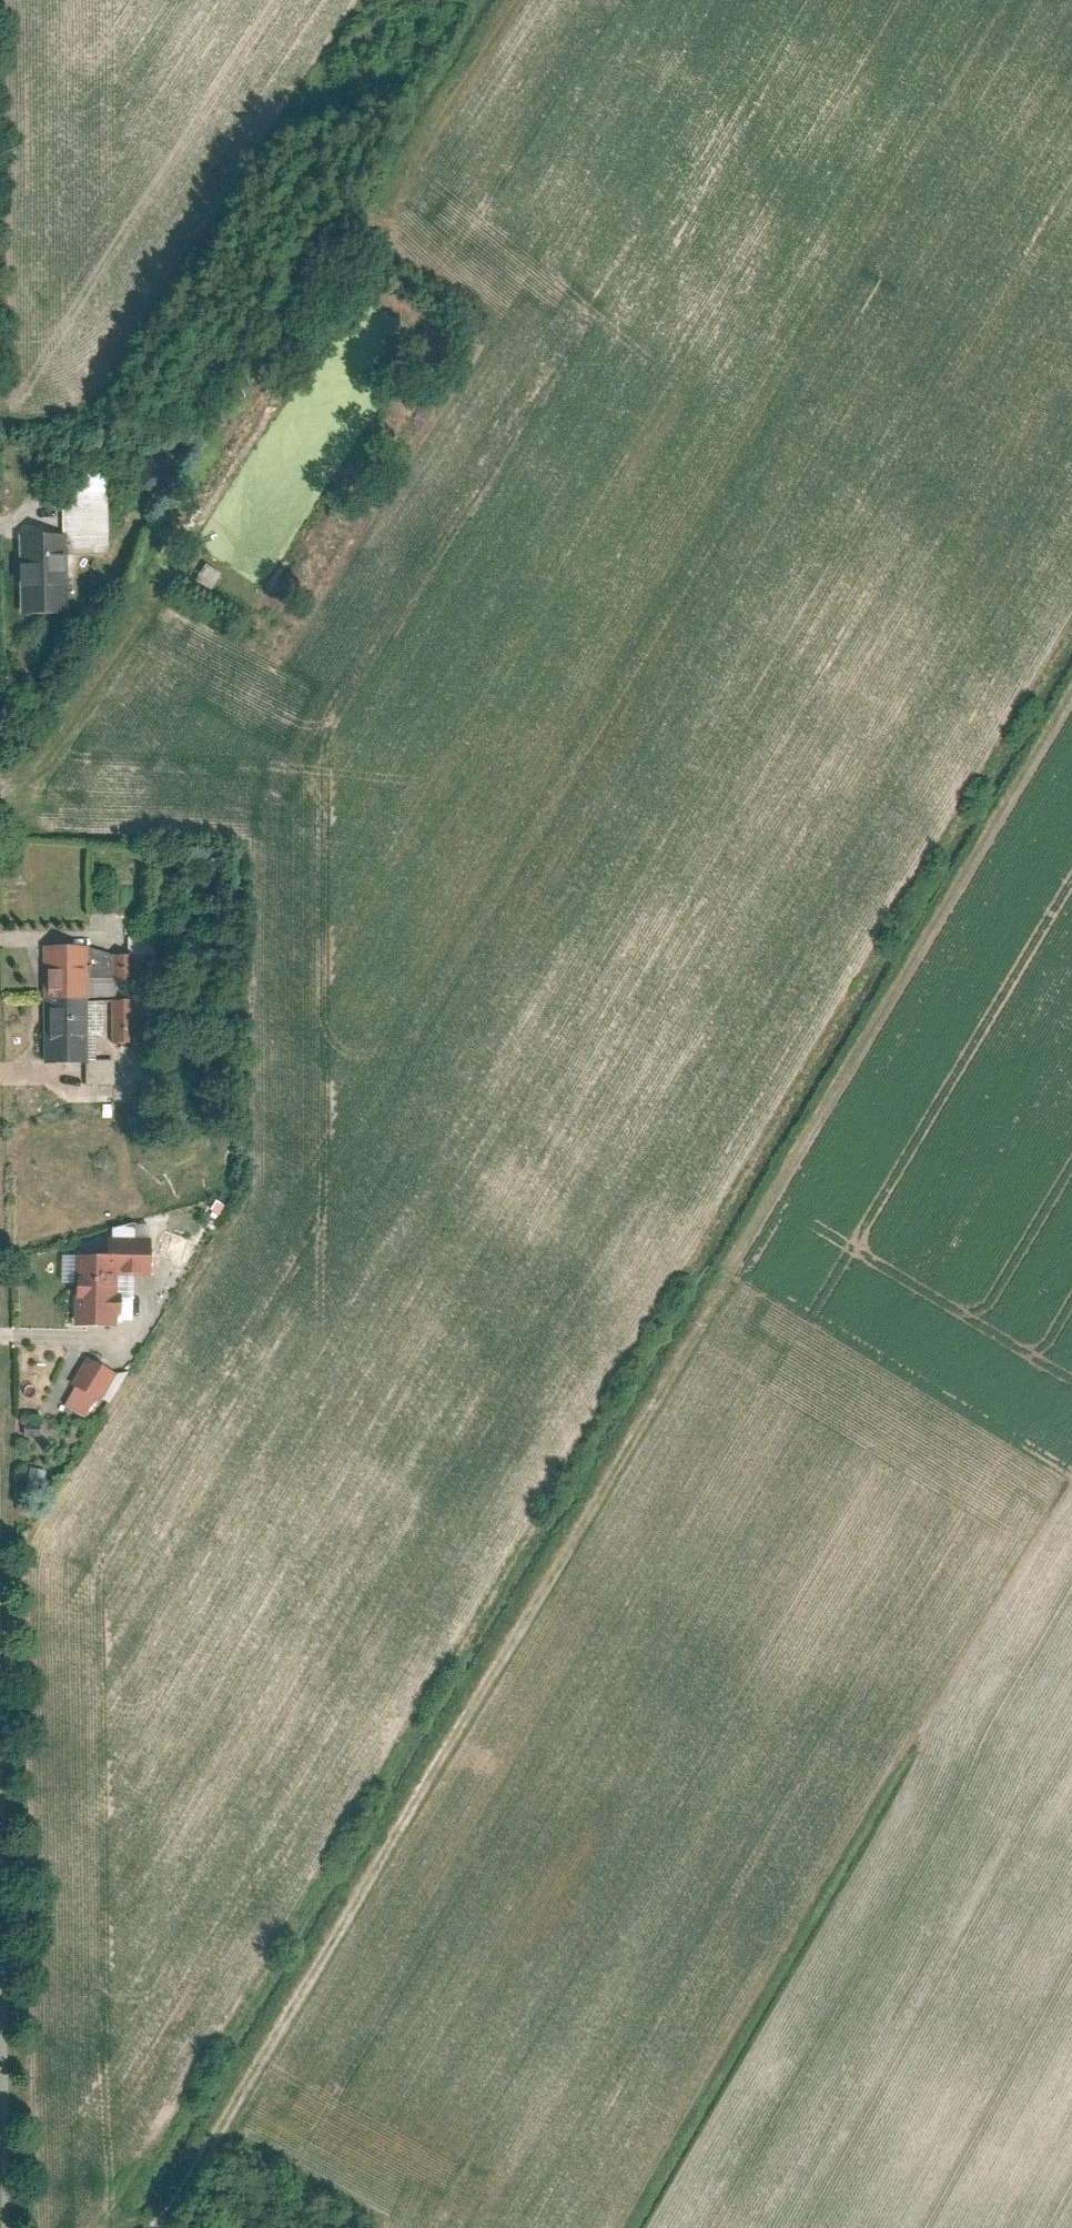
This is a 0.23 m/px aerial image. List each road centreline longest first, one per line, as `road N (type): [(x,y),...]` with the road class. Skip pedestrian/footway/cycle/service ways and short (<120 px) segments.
road 1 (track): [(156,2227),(245,2093)]

